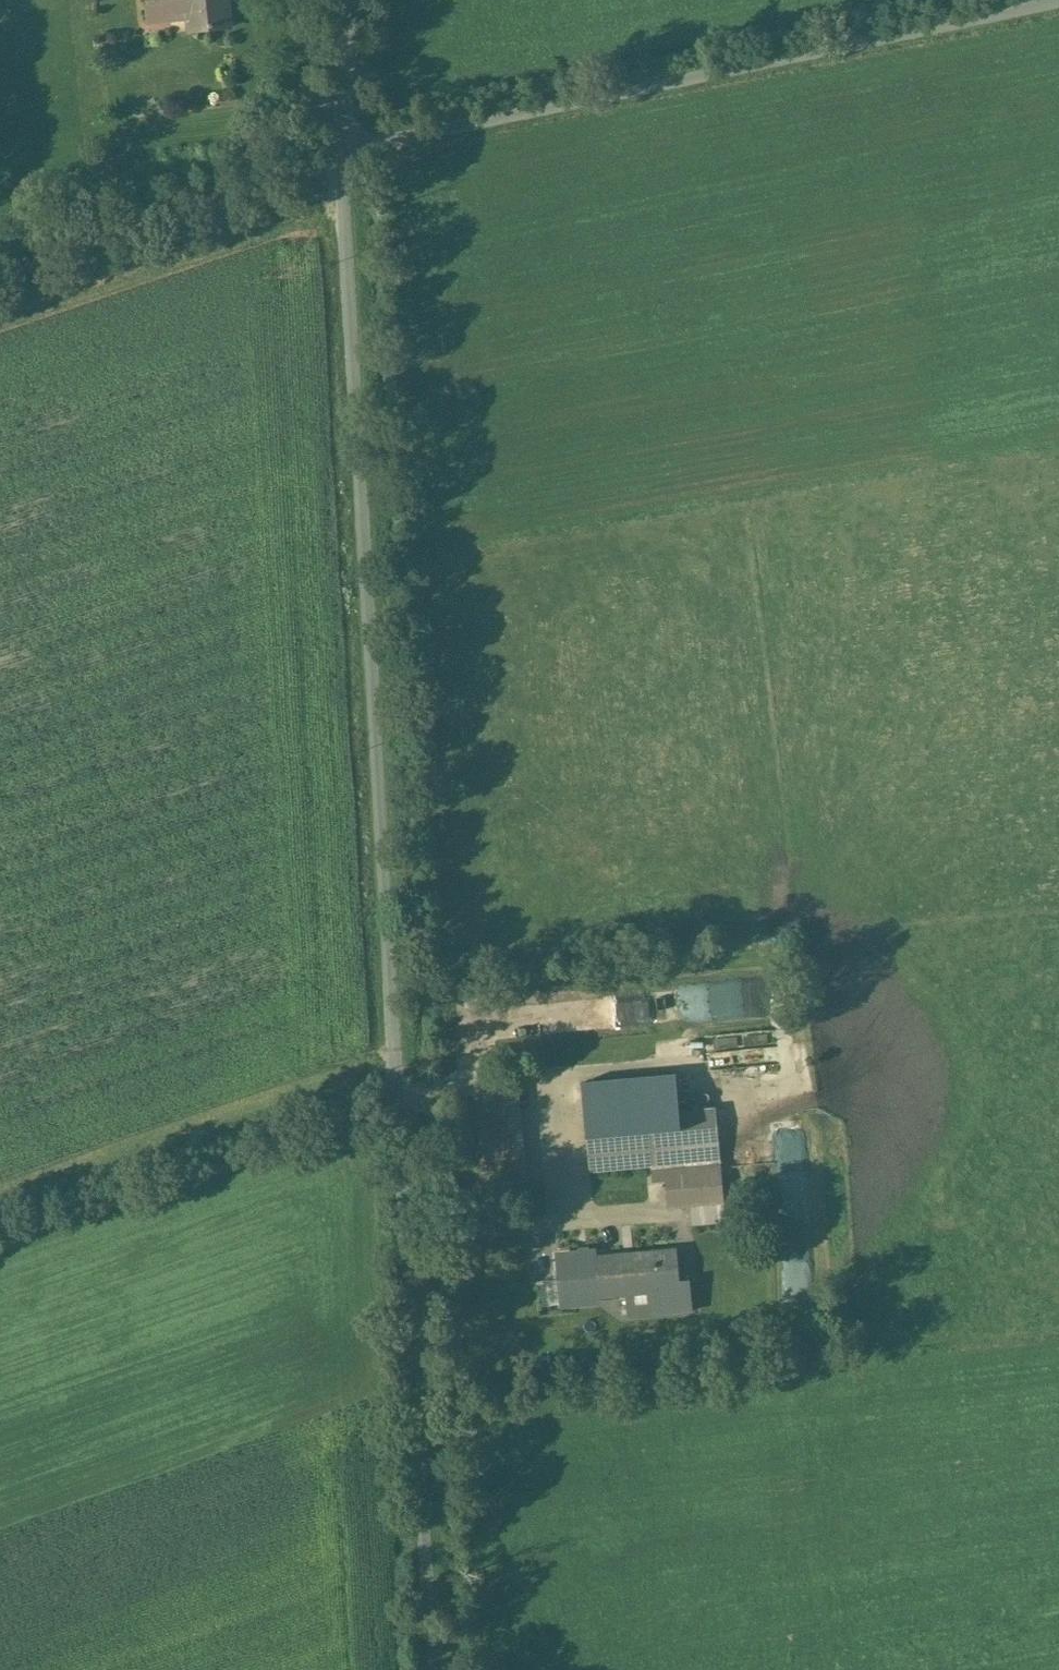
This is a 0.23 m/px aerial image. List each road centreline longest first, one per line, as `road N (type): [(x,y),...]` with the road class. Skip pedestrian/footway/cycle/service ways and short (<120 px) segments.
road 1 (unclassified): [(340,155),(432,1669)]
road 2 (unclassified): [(340,155),(1058,3)]
road 3 (unclassified): [(340,155),(0,271)]
road 4 (unclassified): [(347,0),(340,155)]

